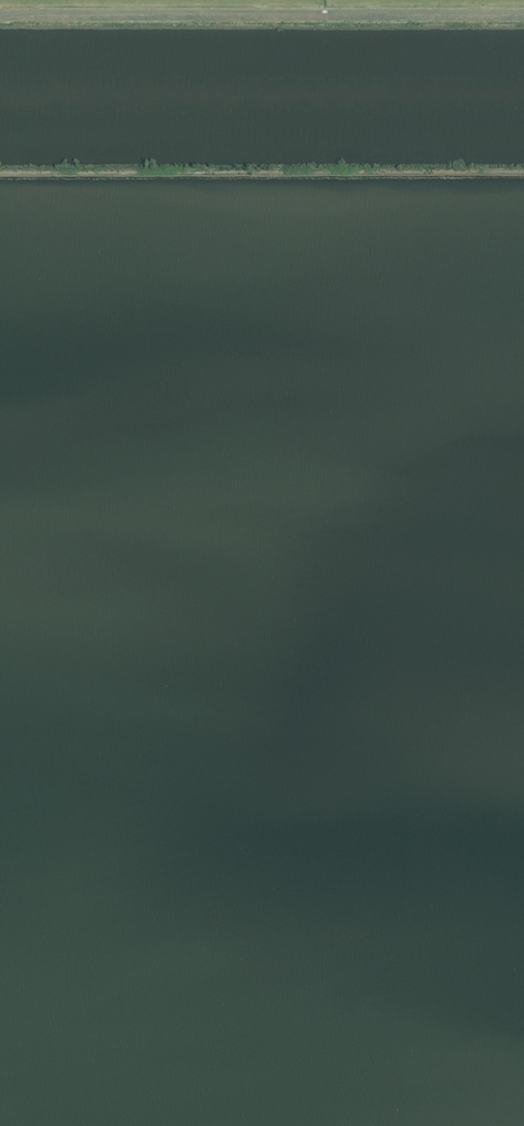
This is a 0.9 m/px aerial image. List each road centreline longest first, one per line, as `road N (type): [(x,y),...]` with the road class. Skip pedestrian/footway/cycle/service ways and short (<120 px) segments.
road 1 (unclassified): [(523,11),(0,14)]

